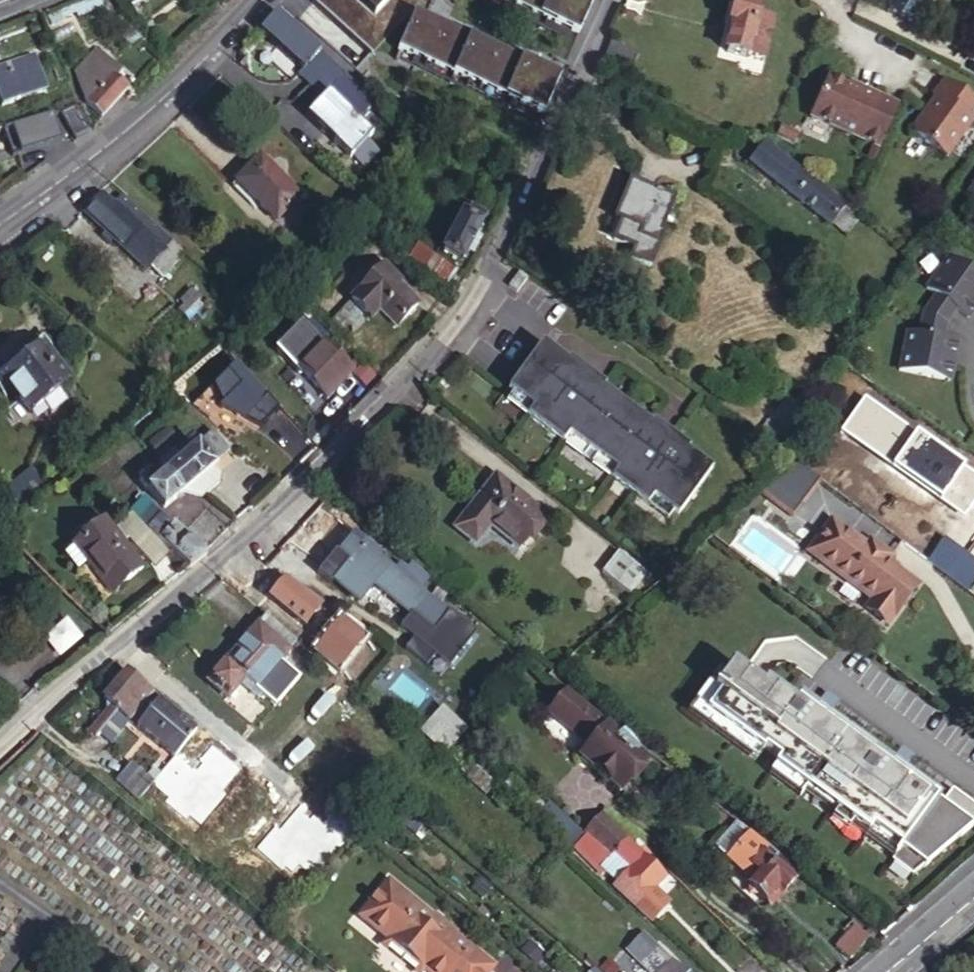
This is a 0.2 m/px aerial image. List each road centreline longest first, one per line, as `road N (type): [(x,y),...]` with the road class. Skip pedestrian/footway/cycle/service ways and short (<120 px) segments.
road 1 (residential): [(612,0),(493,260),(447,331),(271,510),(0,749)]
road 2 (tertiary): [(261,0),(130,127),(0,226)]

